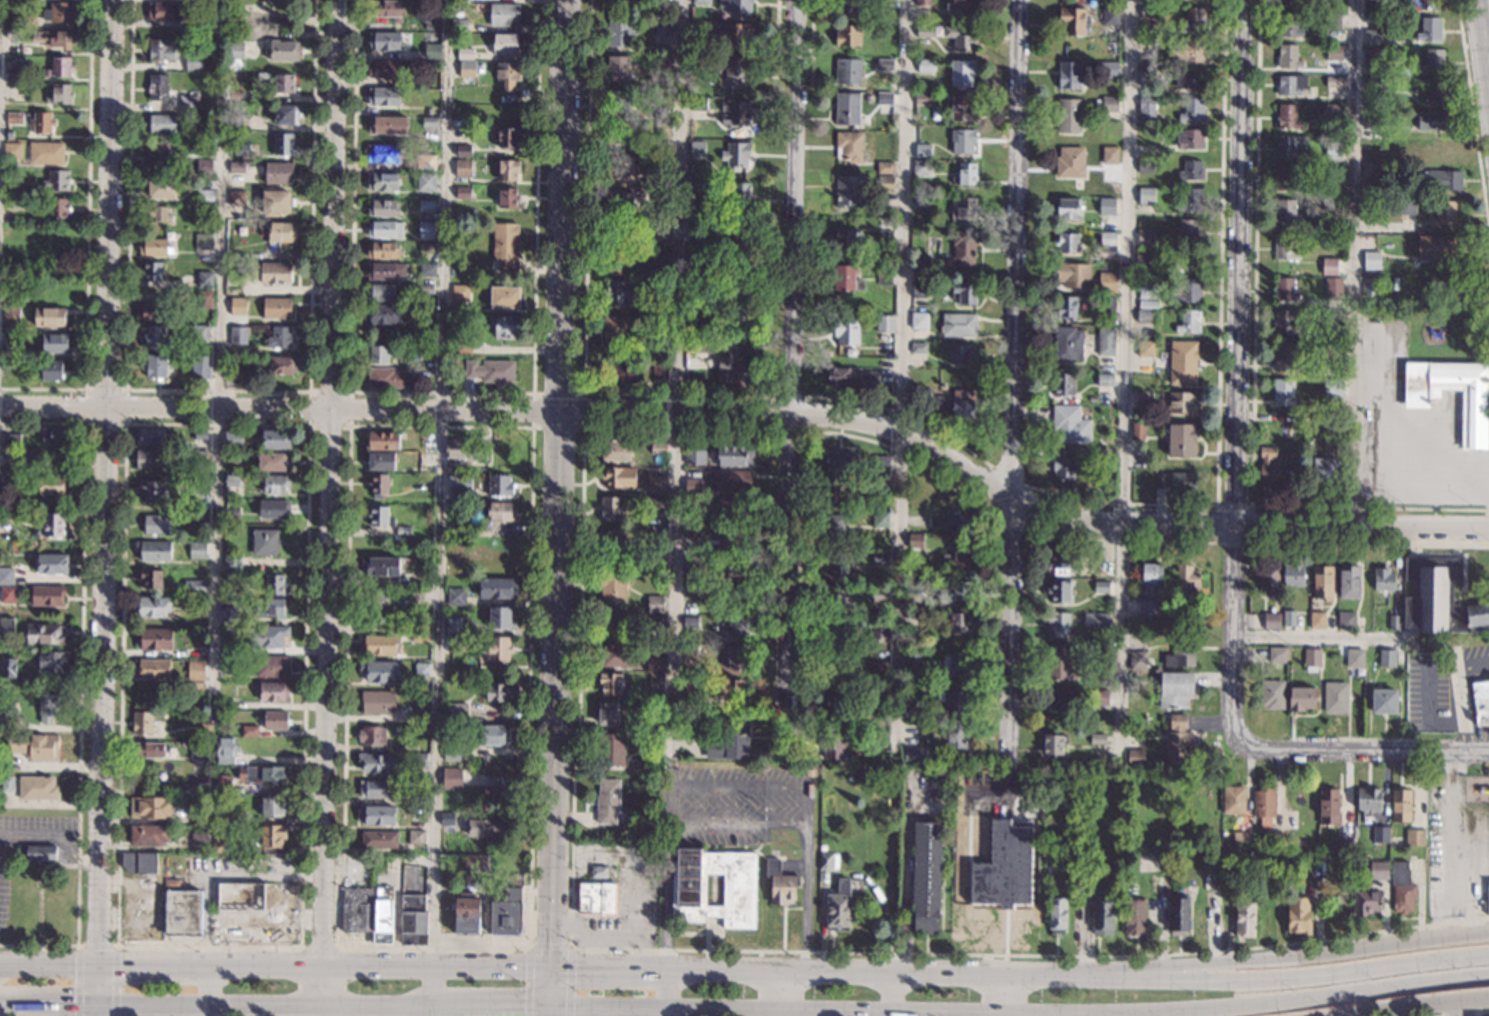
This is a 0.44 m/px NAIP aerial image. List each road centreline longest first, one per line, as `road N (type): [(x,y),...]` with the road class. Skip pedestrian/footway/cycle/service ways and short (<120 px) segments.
road 1 (residential): [(1488,527),(1064,516),(1010,496),(902,434),(814,414),(0,405)]
road 2 (residential): [(99,1015),(115,0)]
road 3 (tertiary): [(565,0),(552,972)]
road 4 (residential): [(323,971),(337,0)]
road 5 (residential): [(1008,758),(1018,0)]
road 6 (residential): [(781,749),(795,0)]
road 7 (residential): [(1239,741),(1231,636),(1242,0)]
road 8 (primary): [(1488,957),(1246,982),(1002,978)]
road 9 (primary): [(552,1007),(1003,1012)]
road 10 (primary): [(1002,978),(552,972)]
road 11 (primary): [(1048,1013),(1215,1008),(1488,976)]
road 12 (primary): [(1488,934),(1113,980)]
road 13 (primary): [(323,971),(0,963)]
road 14 (primary): [(0,1002),(322,1004)]
road 15 (residential): [(1488,753),(1273,749),(1239,741)]
road 16 (primary): [(552,972),(323,971)]
road 17 (primary): [(1347,1015),(1488,999)]

